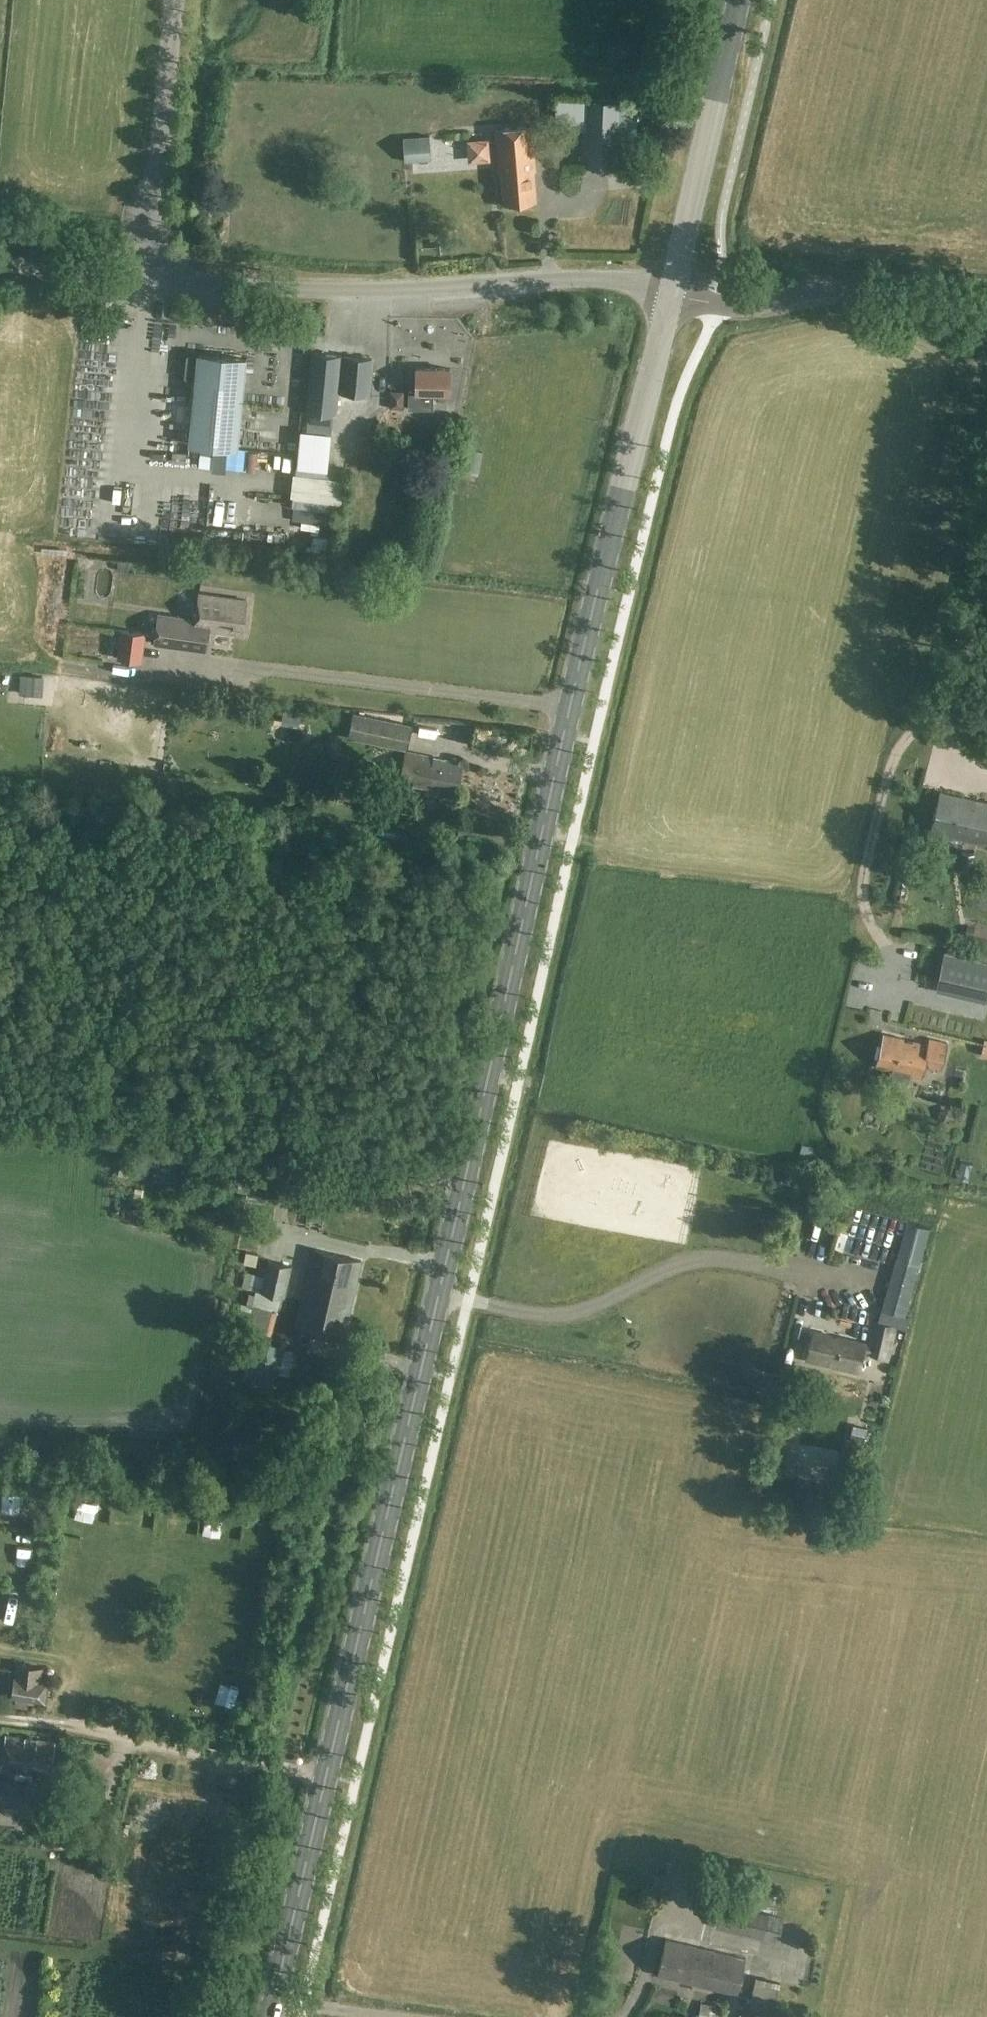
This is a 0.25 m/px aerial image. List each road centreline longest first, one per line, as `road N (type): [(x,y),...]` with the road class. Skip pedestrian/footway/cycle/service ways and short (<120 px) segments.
road 1 (primary): [(270,2016),(672,292)]
road 2 (unclassified): [(672,292),(586,281),(227,289),(0,267)]
road 3 (track): [(950,712),(908,737),(893,759),(864,878),(864,907),(913,993)]
road 4 (unclassified): [(986,306),(829,290),(746,309),(672,292)]
road 5 (primary): [(672,292),(741,0)]
road 6 (track): [(986,560),(936,767),(950,780),(986,789)]
road 7 (track): [(0,1720),(124,1739)]

